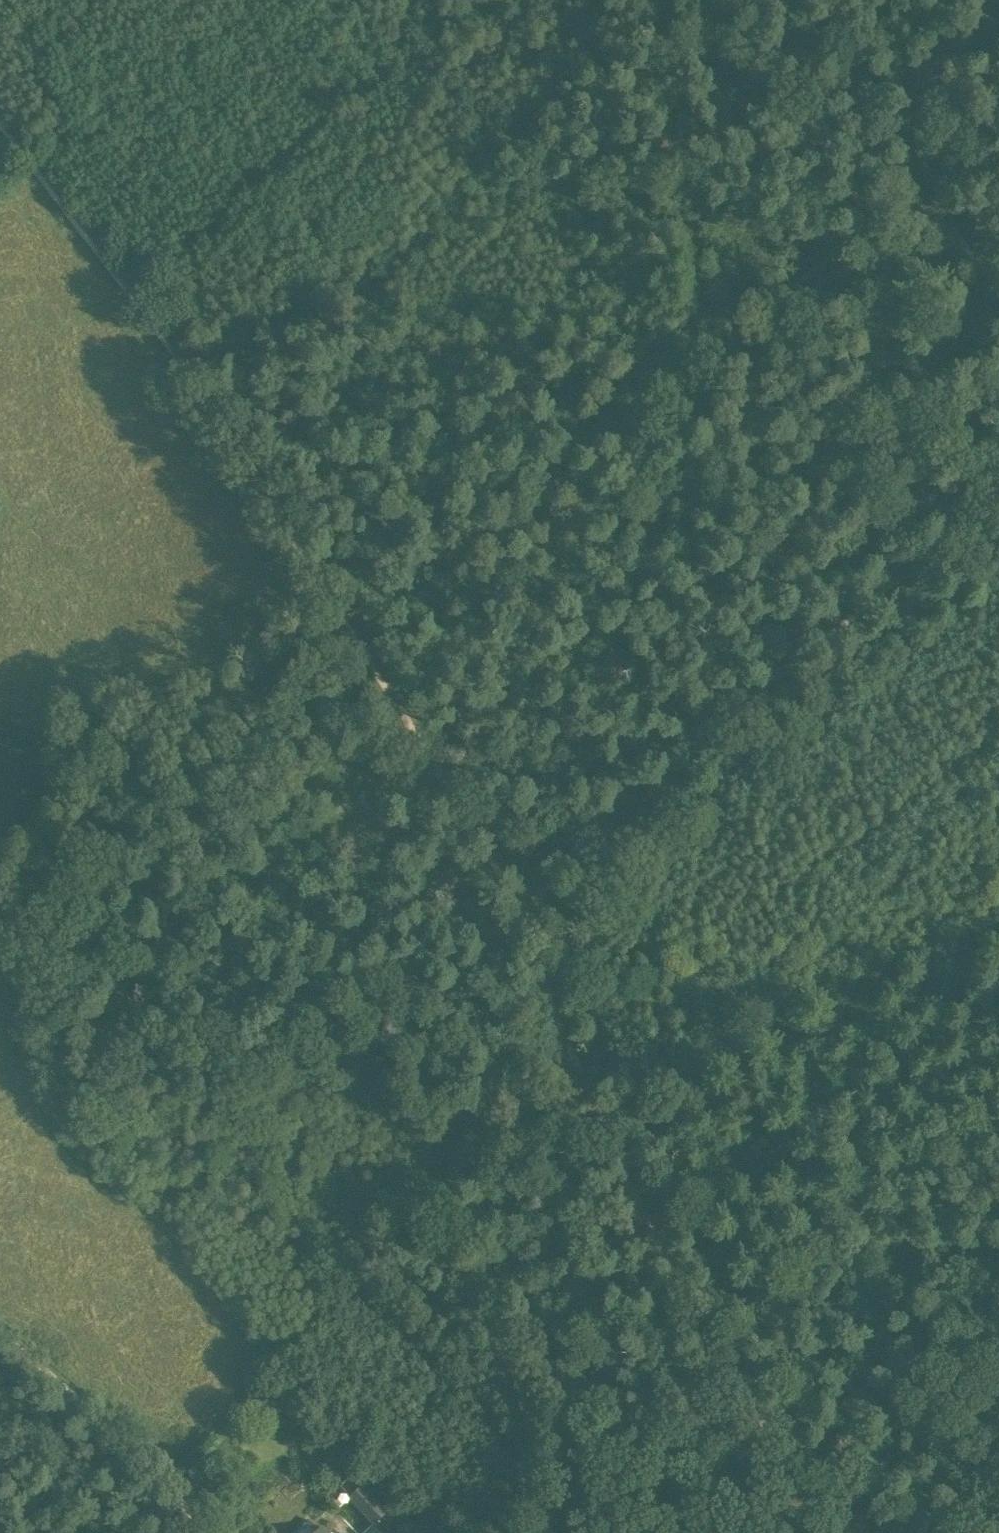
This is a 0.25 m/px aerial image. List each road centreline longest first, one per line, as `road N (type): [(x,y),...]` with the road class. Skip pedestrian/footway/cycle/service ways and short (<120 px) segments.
road 1 (track): [(522,918),(287,525),(0,118)]
road 2 (track): [(838,1532),(688,1309),(541,981),(522,918)]
road 3 (track): [(998,490),(743,697),(522,918)]
road 4 (track): [(688,1309),(998,1089)]
road 5 (track): [(216,1532),(0,1332)]

